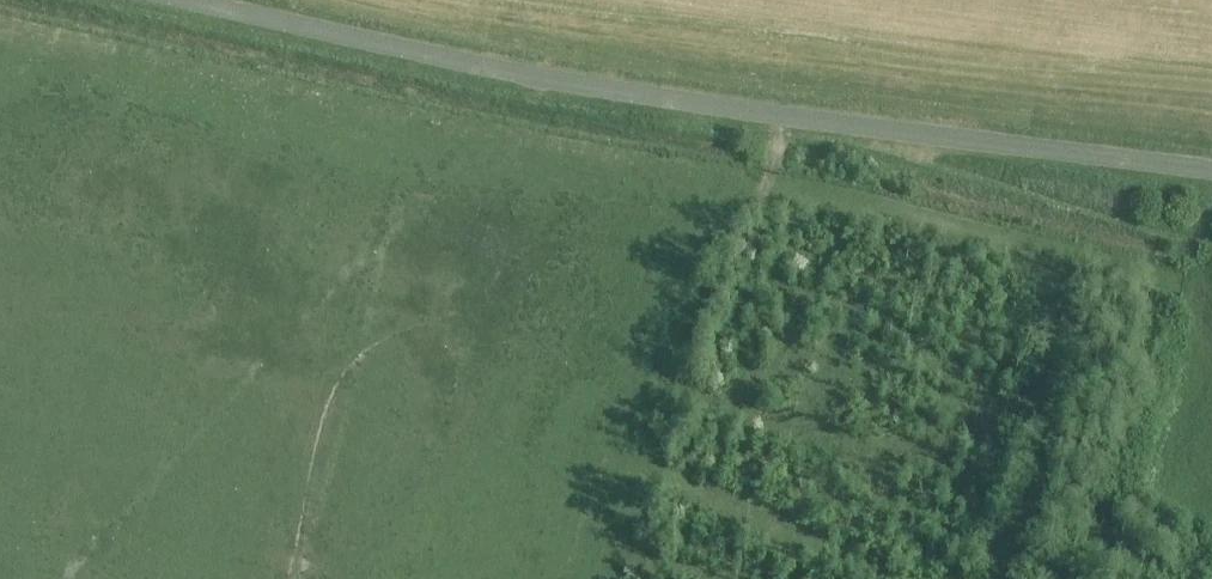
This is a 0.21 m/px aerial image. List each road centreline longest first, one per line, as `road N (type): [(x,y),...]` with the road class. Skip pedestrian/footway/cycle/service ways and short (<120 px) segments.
road 1 (unclassified): [(1211,171),(604,92),(179,0)]

